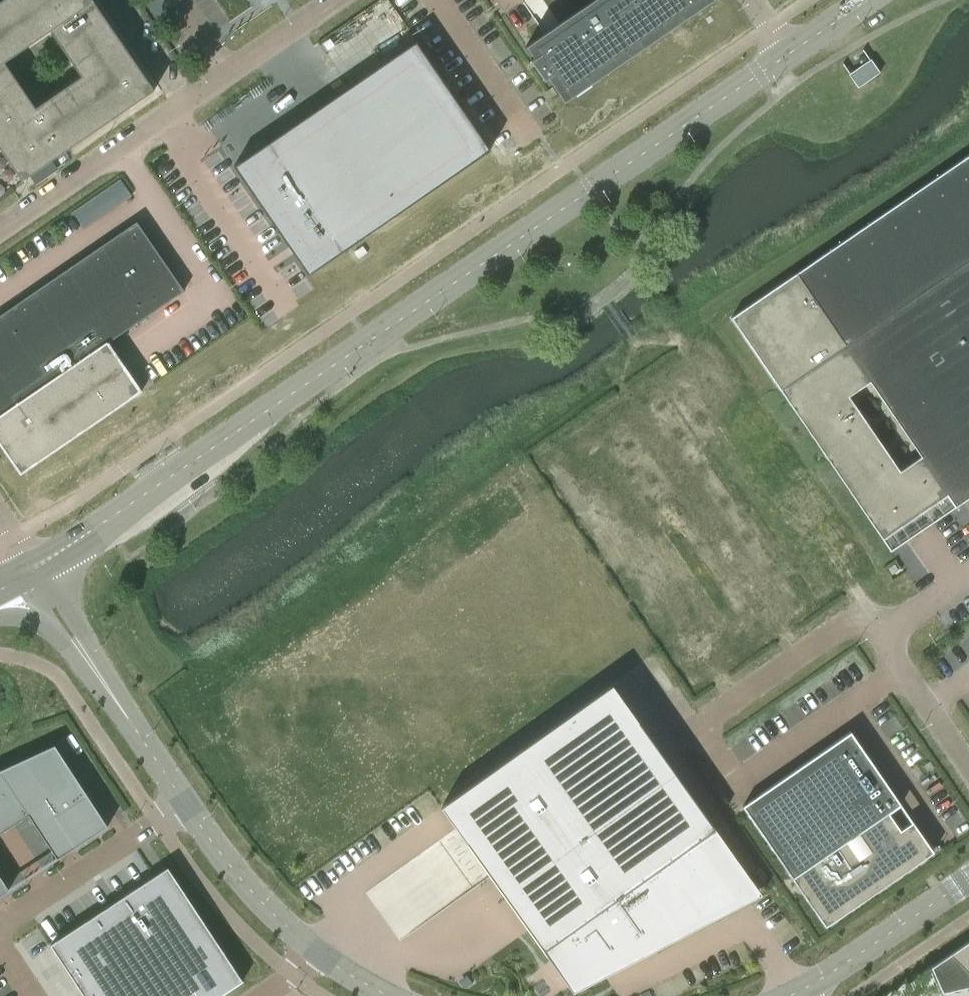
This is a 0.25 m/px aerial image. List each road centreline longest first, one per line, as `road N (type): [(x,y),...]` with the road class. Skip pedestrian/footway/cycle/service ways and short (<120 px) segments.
road 1 (unclassified): [(35,570),(790,56)]
road 2 (unclassified): [(35,570),(243,881),(316,950),(390,995)]
road 3 (unclassified): [(341,0),(0,233)]
road 4 (unclassified): [(786,995),(968,878)]

